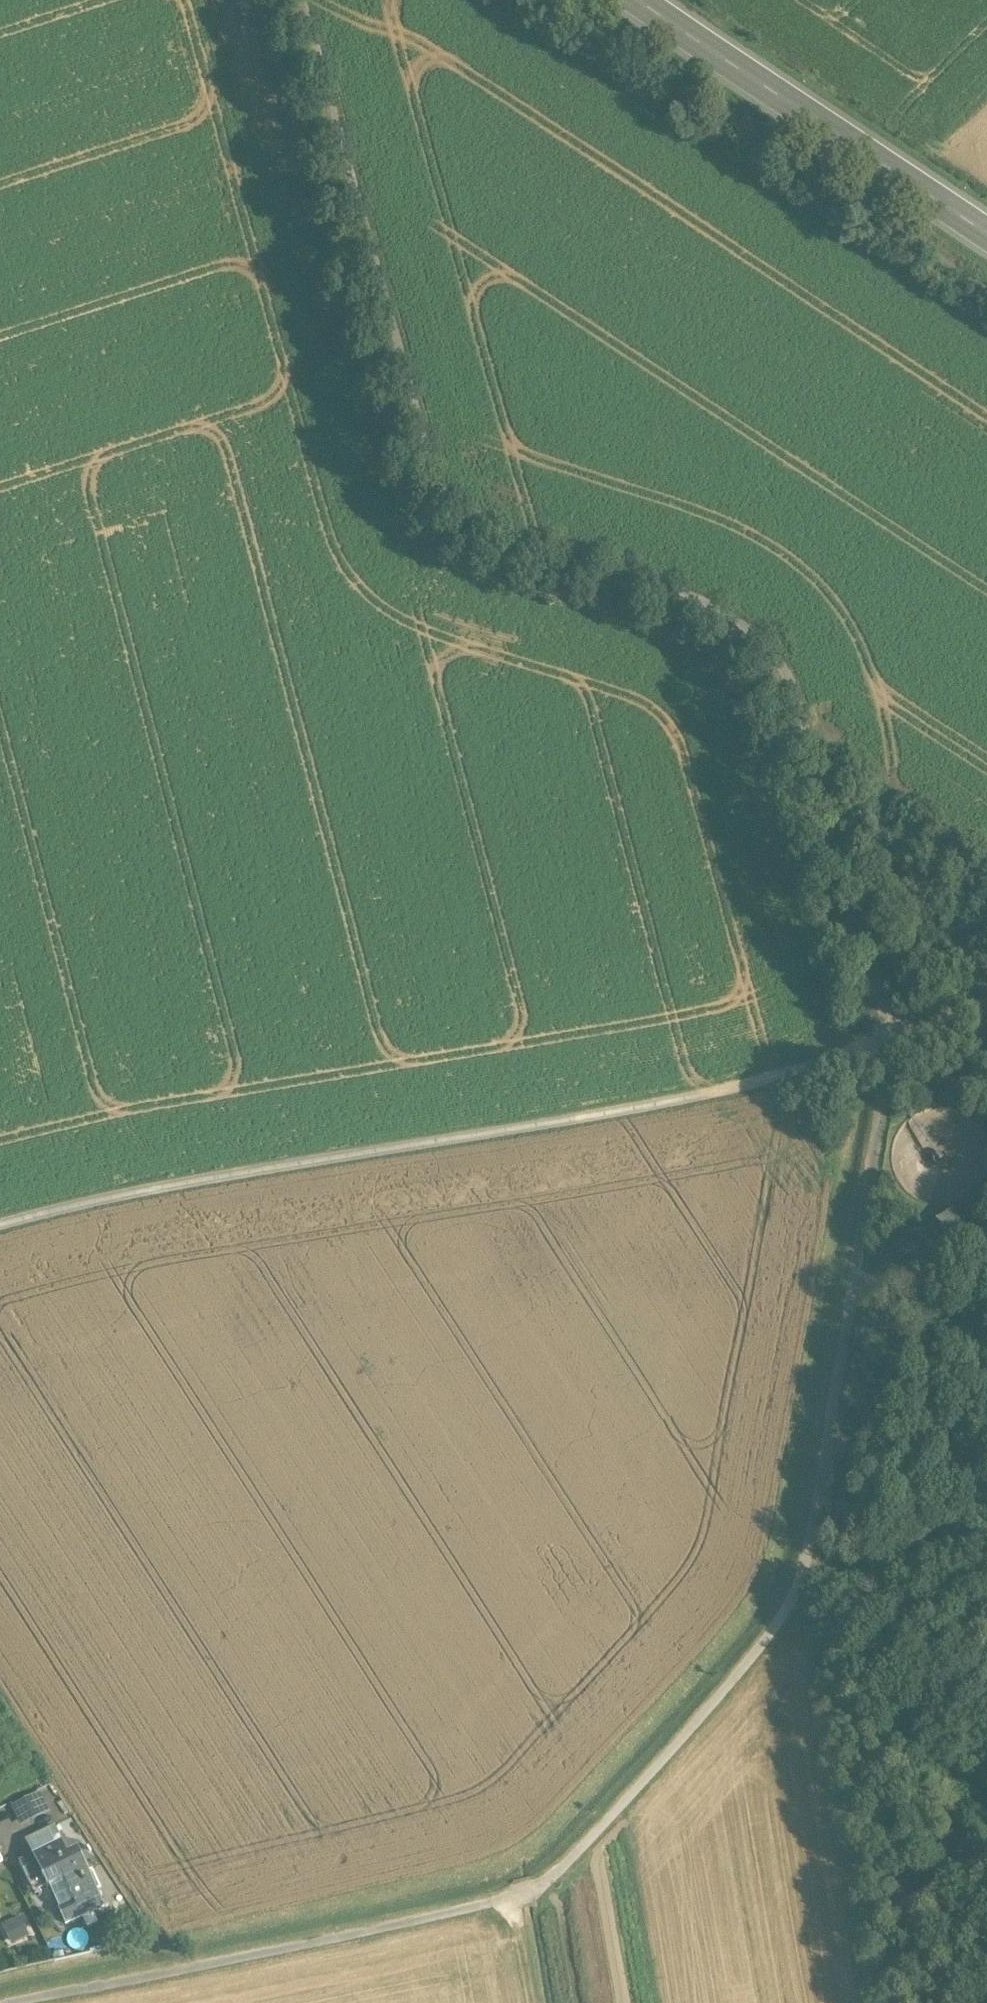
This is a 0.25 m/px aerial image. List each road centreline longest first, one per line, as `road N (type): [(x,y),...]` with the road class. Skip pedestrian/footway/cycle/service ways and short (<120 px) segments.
road 1 (track): [(887,1039),(820,777),(774,655),(694,598),(483,531),(443,500),(302,0)]
road 2 (track): [(508,1899),(543,1887),(589,1841),(787,1612),(801,1579),(892,1058),(887,1039)]
road 3 (track): [(887,1039),(814,1067),(617,1114),(248,1173),(0,1228)]
road 4 (track): [(25,2002),(508,1899)]
road 5 (primary): [(617,0),(986,251)]
road 6 (track): [(986,1543),(801,1579)]

